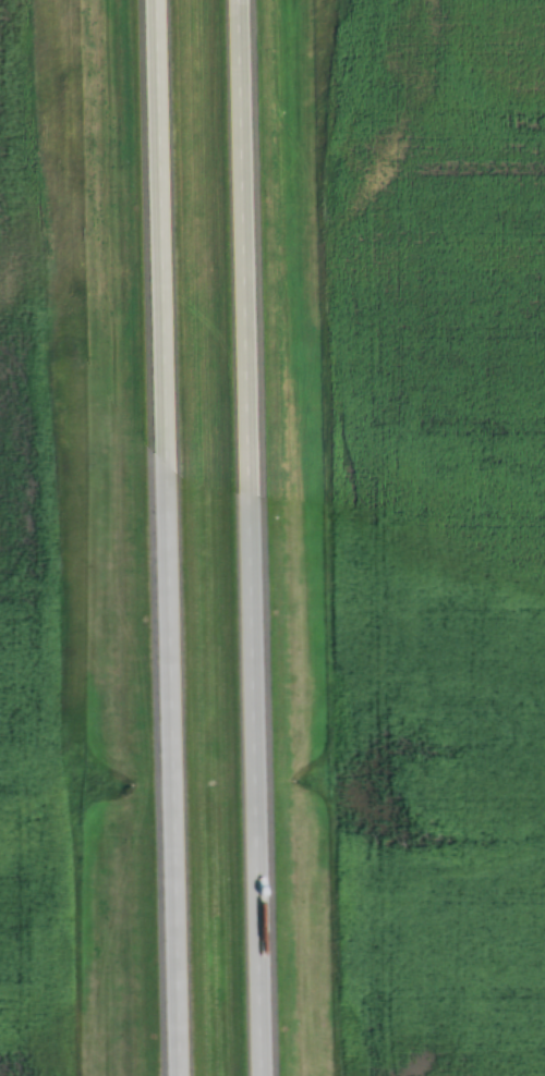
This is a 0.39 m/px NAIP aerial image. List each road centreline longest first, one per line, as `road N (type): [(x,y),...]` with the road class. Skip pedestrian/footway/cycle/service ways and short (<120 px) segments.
road 1 (motorway): [(269,1075),(247,0)]
road 2 (motorway): [(154,0),(176,1075)]

